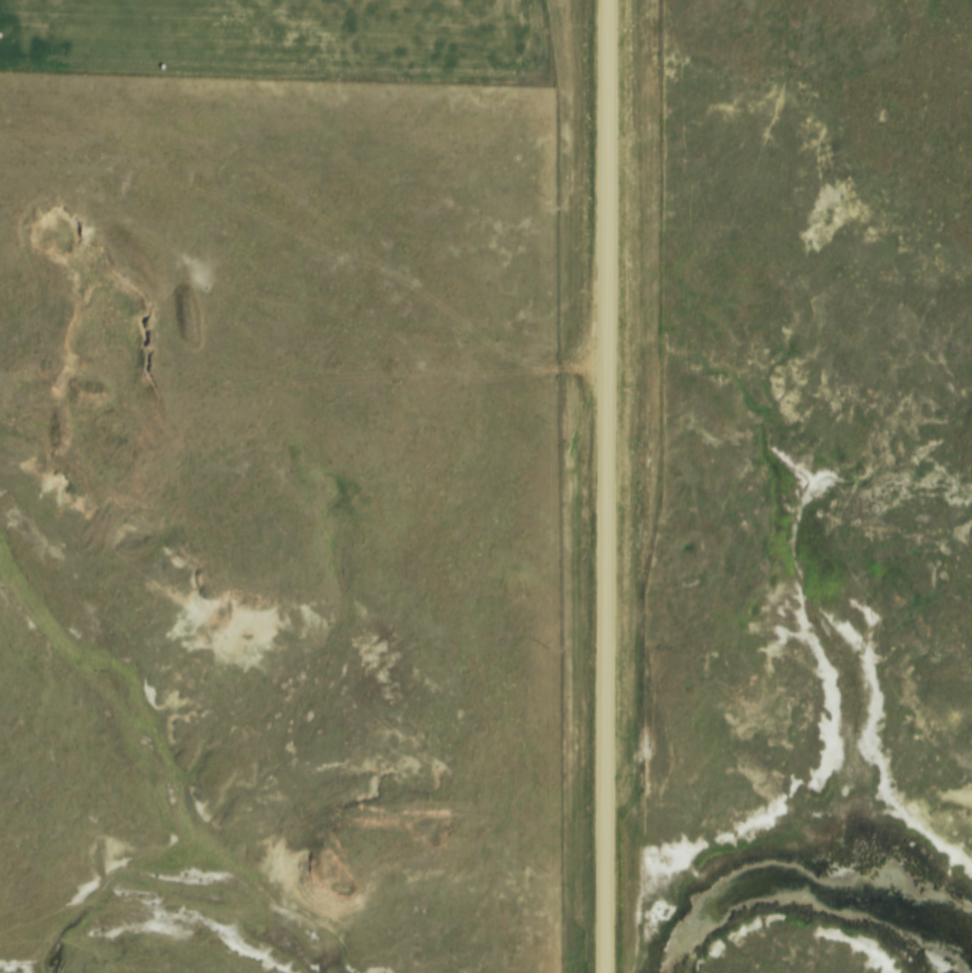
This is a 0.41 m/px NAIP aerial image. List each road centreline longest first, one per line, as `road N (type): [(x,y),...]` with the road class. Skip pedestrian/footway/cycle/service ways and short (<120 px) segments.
road 1 (residential): [(607,972),(610,0)]

